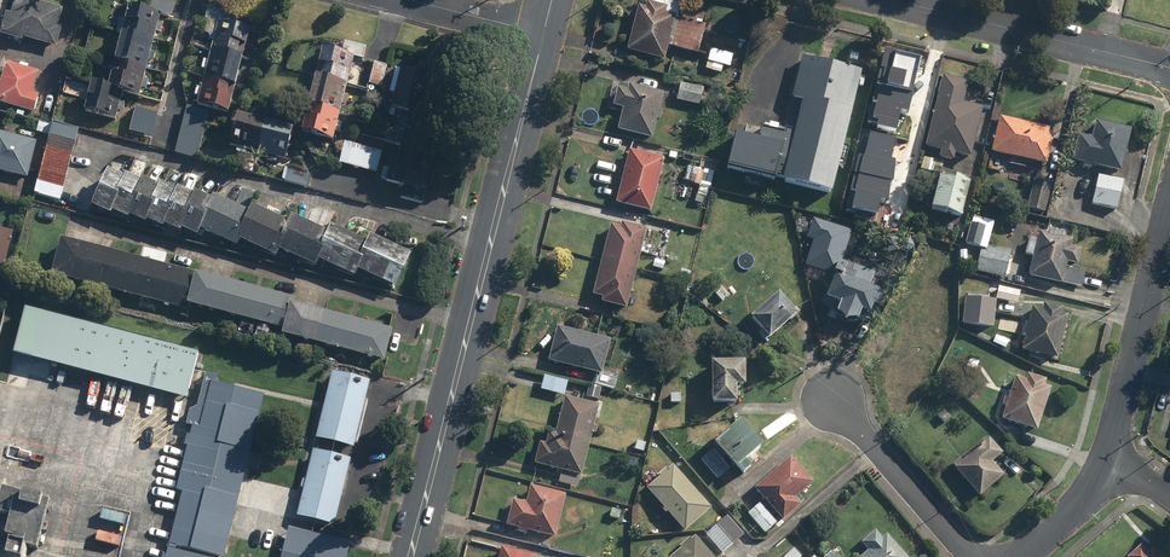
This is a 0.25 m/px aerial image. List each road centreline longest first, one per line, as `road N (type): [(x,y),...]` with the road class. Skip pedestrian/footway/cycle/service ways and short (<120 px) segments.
road 1 (tertiary): [(409,556),(544,34)]
road 2 (residential): [(893,0),(1169,67)]
road 3 (residential): [(1111,457),(1169,204)]
road 4 (residential): [(971,556),(834,400)]
road 5 (residential): [(1022,556),(1093,491),(1111,457)]
road 6 (residential): [(414,0),(544,34)]

